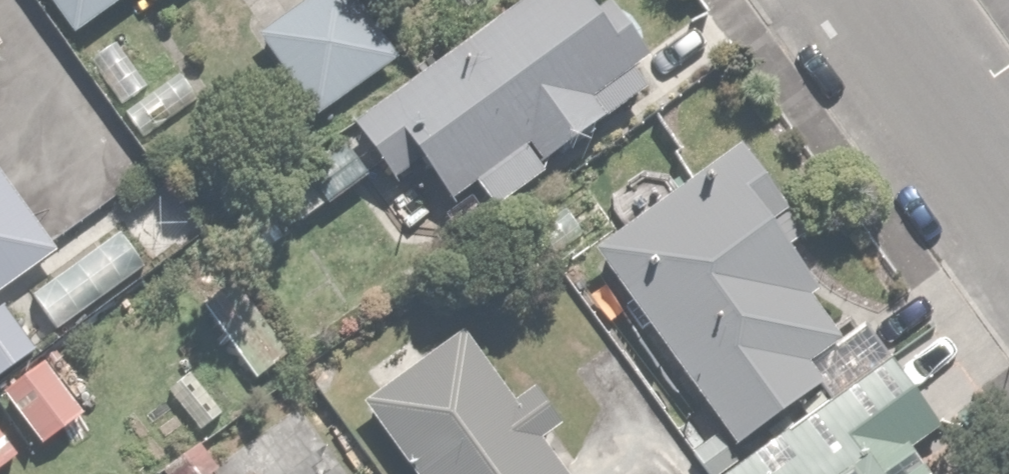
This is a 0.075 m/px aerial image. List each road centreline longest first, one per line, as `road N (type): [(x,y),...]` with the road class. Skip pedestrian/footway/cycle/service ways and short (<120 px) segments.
road 1 (residential): [(869,0),(1008,194)]

